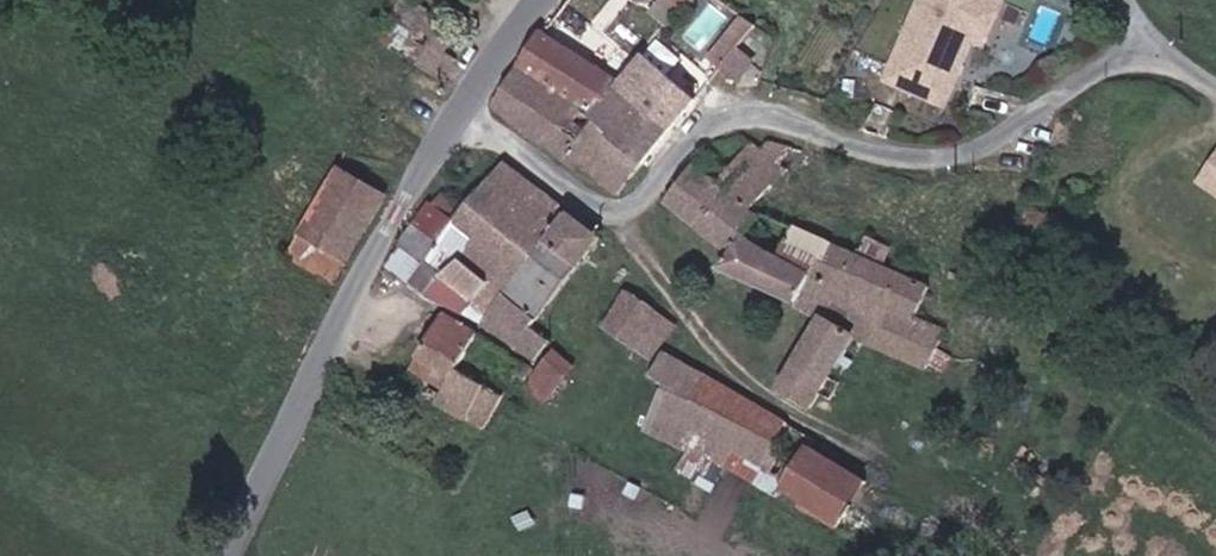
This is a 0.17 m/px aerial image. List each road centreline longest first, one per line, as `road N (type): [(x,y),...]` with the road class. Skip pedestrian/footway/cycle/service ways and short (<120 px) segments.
road 1 (residential): [(440,121),(605,216),(674,110),(728,101),(781,107),(842,137),(909,146),(999,128),(1111,56),(1145,46)]
road 2 (tertiary): [(229,555),(440,121)]
road 3 (tertiary): [(440,121),(476,39),(511,0)]

